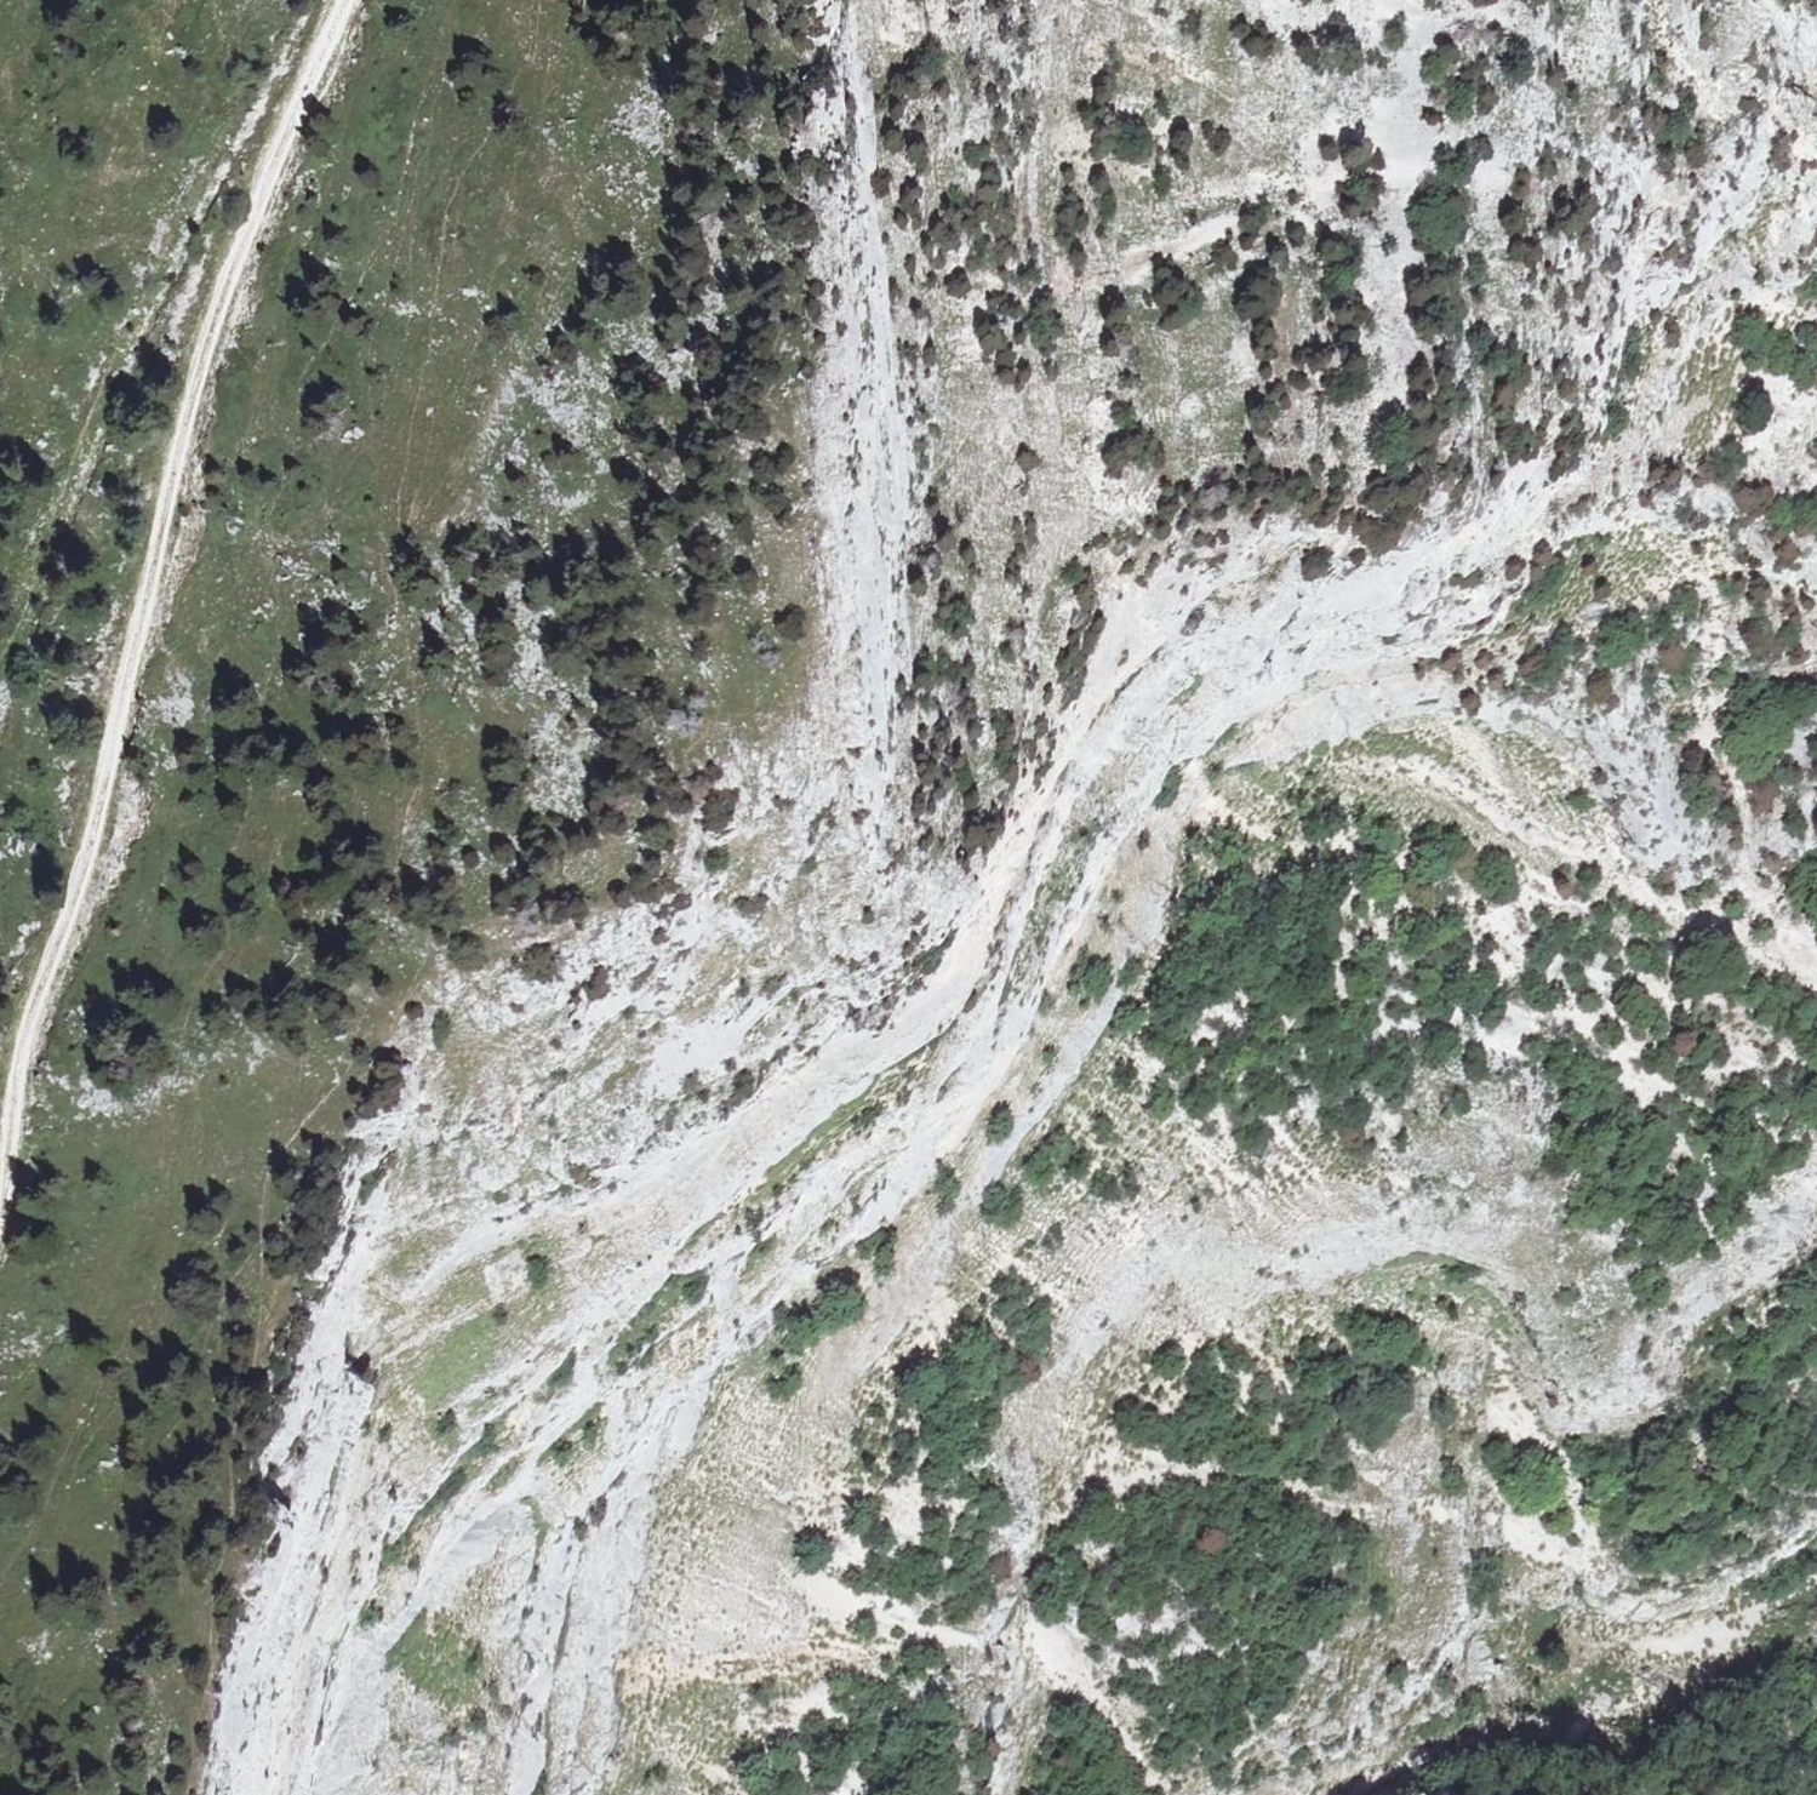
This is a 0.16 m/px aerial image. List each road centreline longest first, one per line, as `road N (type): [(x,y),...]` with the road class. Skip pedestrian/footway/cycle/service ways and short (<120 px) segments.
road 1 (track): [(0,1213),(19,1067),(91,846),(185,432),(244,242),(346,0)]

